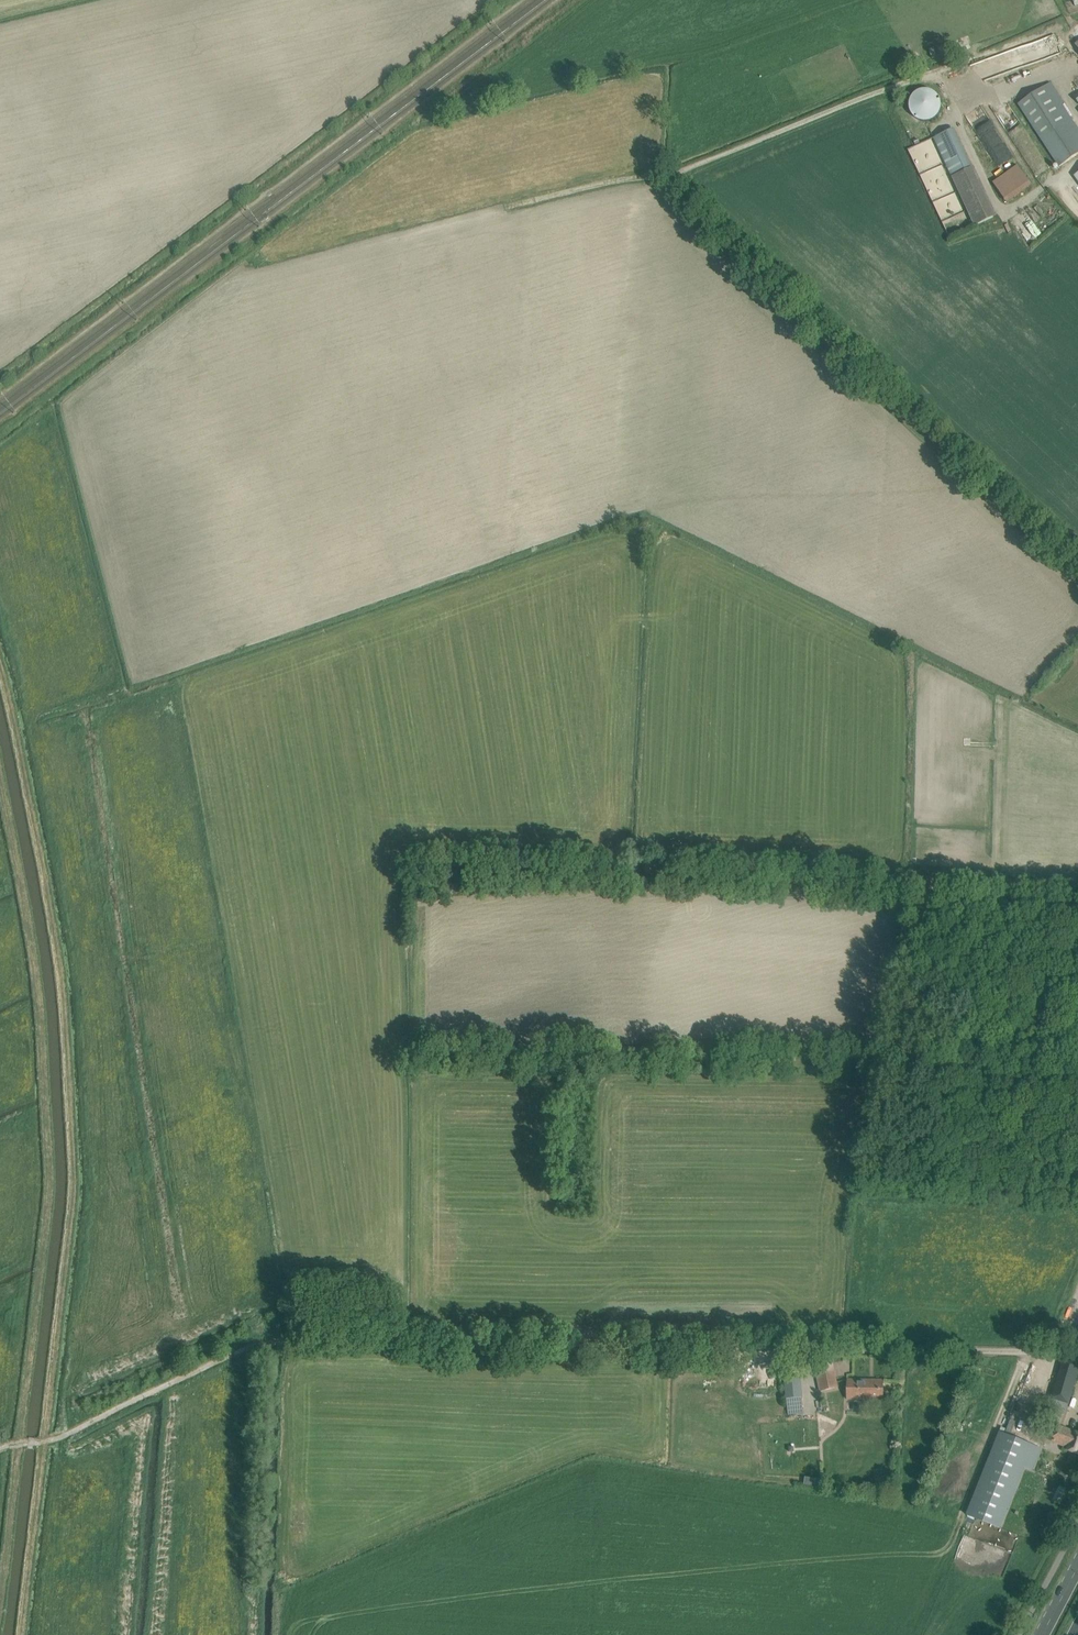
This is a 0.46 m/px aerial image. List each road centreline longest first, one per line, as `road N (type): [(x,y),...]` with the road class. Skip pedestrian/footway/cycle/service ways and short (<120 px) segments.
road 1 (track): [(841,1350),(398,1347)]
road 2 (track): [(398,1347),(252,1346),(59,1438),(0,1448)]
road 3 (unclassified): [(1077,1353),(841,1350)]

